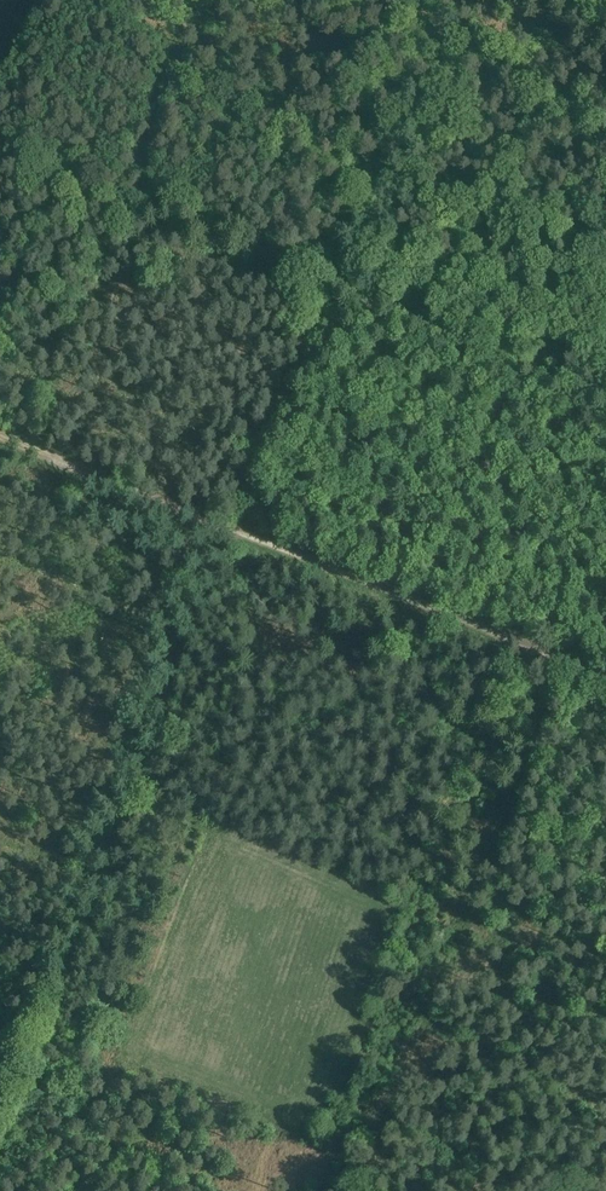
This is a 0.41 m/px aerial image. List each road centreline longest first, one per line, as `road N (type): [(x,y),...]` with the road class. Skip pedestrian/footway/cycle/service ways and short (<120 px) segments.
road 1 (track): [(0,1099),(227,523)]
road 2 (track): [(605,398),(534,366),(383,211),(265,114),(197,32),(184,0)]
road 3 (track): [(227,523),(605,673)]
road 4 (track): [(227,523),(383,211)]
road 5 (track): [(0,432),(227,523)]

